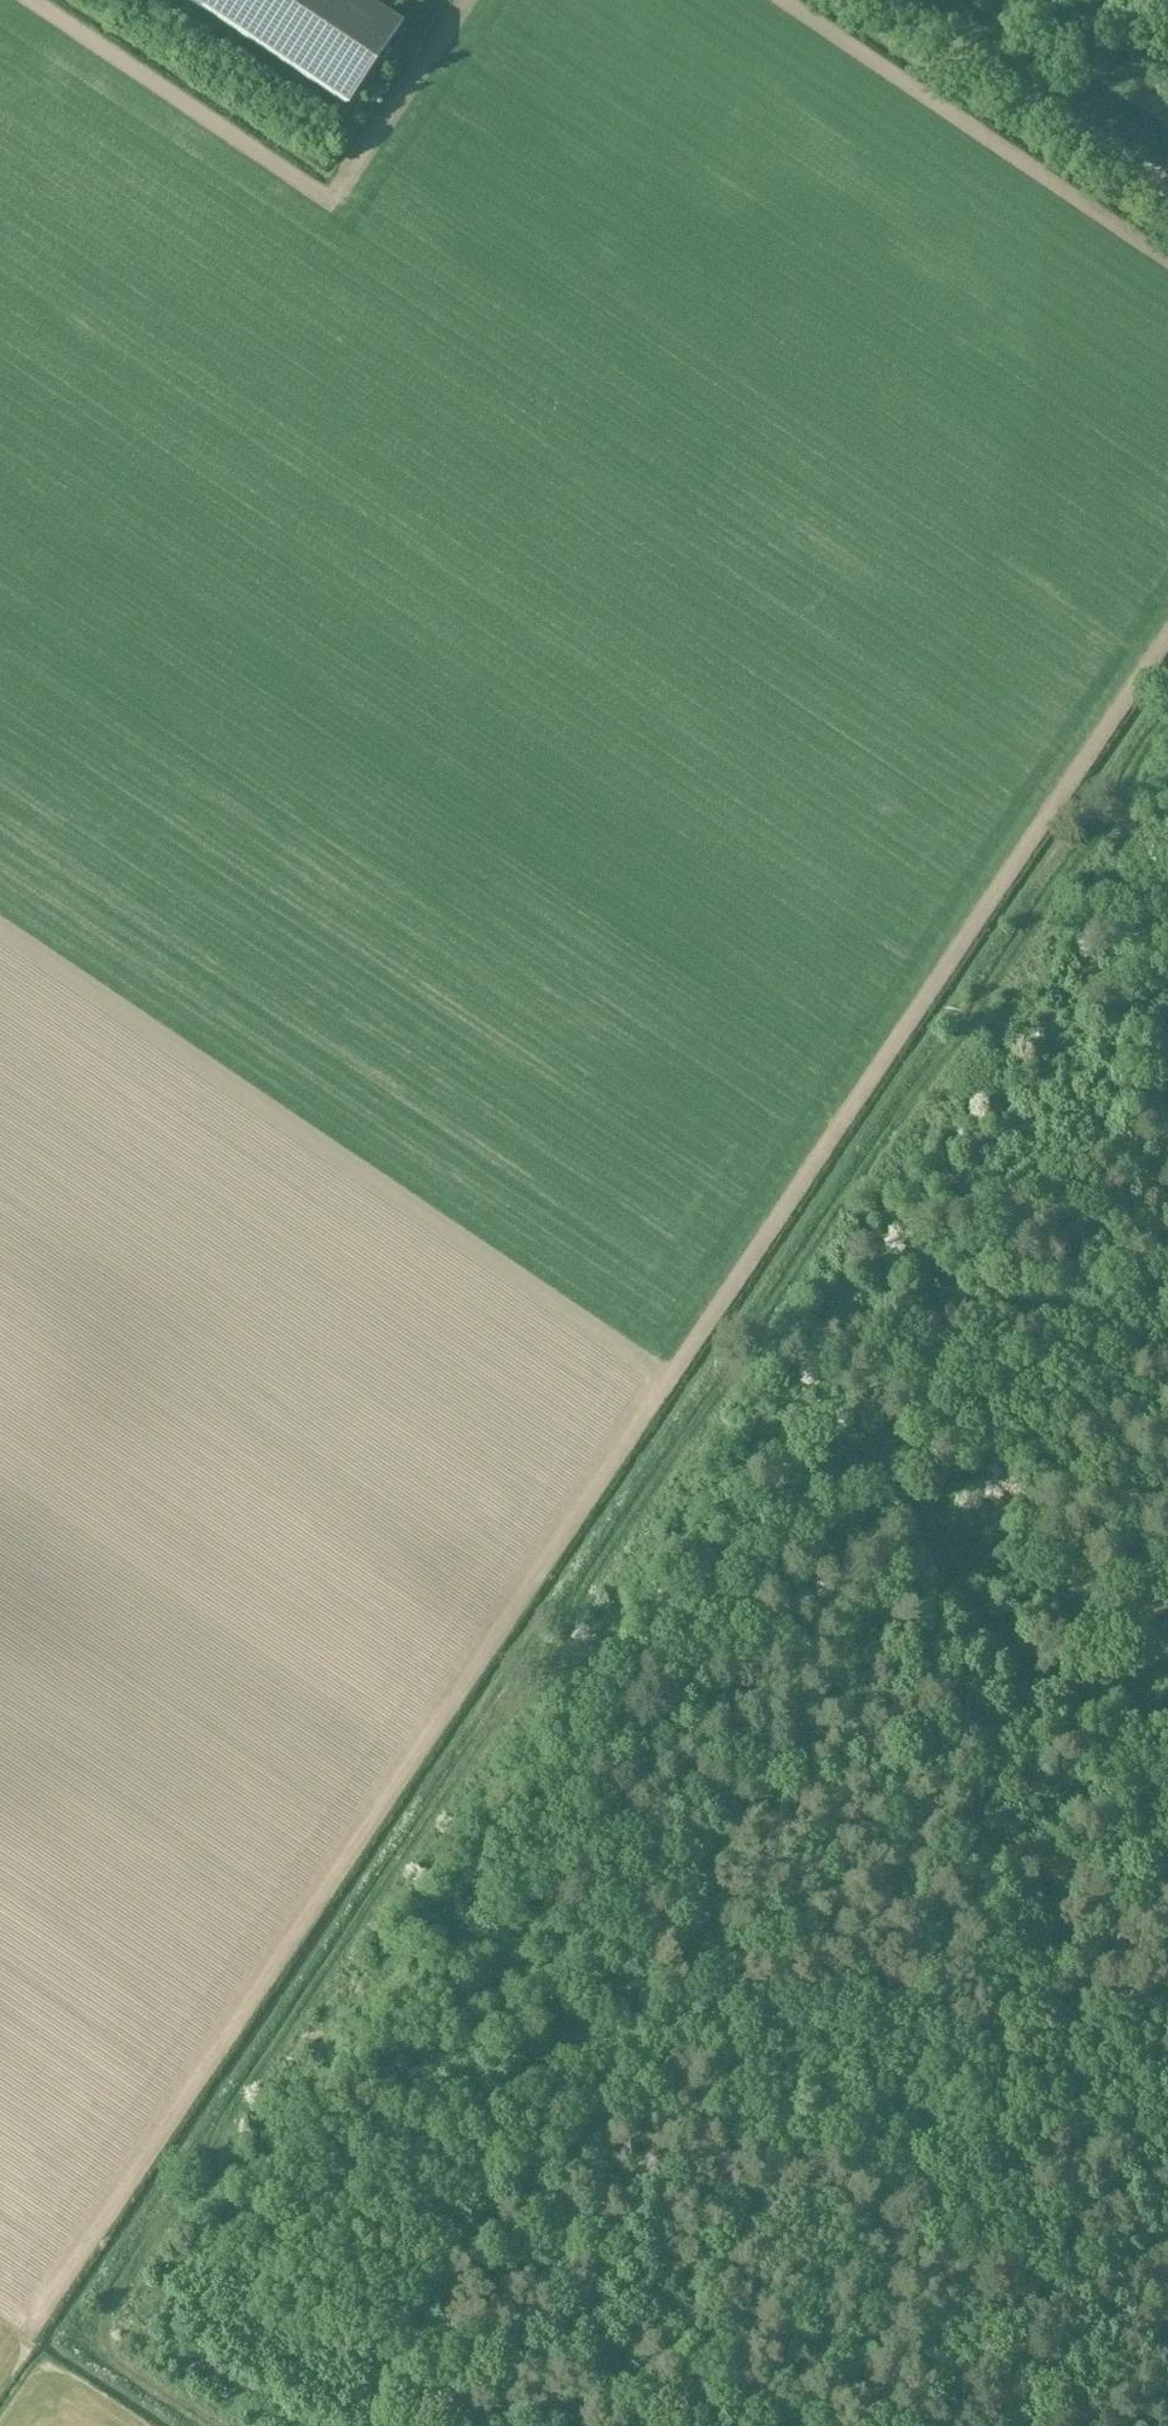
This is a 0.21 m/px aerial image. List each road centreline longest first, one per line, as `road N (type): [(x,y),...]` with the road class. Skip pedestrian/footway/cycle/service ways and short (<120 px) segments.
road 1 (track): [(196,2425),(107,2366),(95,2337),(707,1401),(1167,727)]
road 2 (track): [(1081,1632),(1036,1692),(943,1932),(904,1994),(764,2164),(705,2261),(699,2298),(710,2341),(767,2408),(800,2425)]
road 3 (track): [(729,1369),(1167,1659)]
road 4 (unclassified): [(1167,192),(884,0)]
road 5 (track): [(1167,1508),(1100,1590),(1081,1632)]

